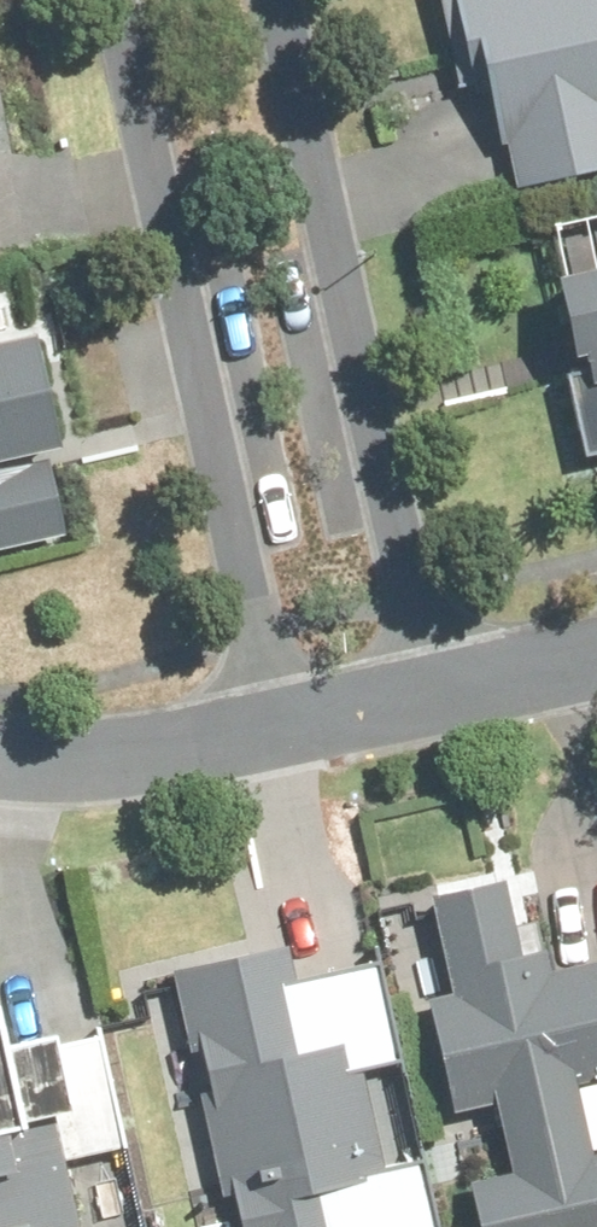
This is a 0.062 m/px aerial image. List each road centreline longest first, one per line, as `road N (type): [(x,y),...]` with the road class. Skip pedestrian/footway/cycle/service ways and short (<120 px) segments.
road 1 (residential): [(275,727),(122,0)]
road 2 (residential): [(260,0),(424,700)]
road 3 (residential): [(0,757),(38,767),(275,727)]
road 4 (residential): [(424,700),(596,661)]
road 5 (residential): [(275,727),(424,700)]

